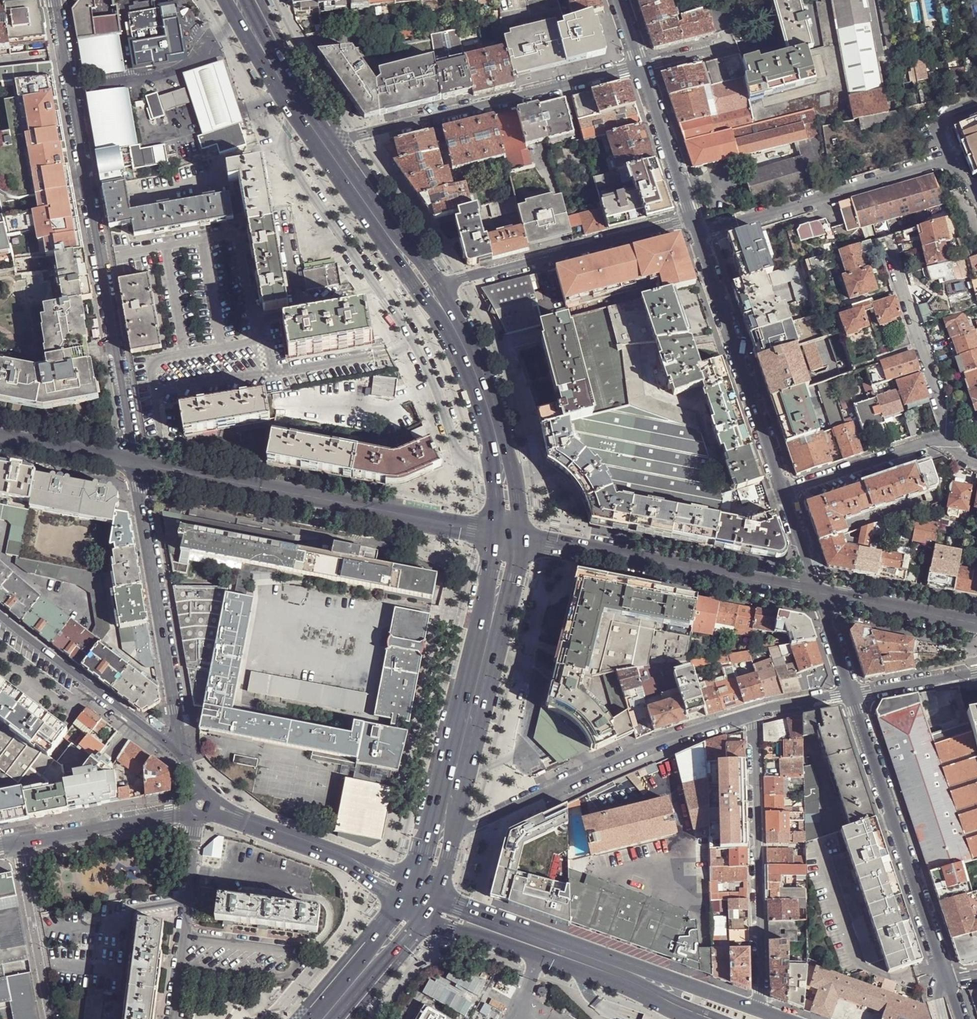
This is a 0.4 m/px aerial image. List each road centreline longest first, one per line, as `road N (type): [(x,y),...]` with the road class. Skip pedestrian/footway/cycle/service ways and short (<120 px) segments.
road 1 (residential): [(57,0),(135,466)]
road 2 (tertiary): [(135,466),(491,531)]
road 3 (secondary): [(757,1008),(437,890)]
road 4 (residential): [(641,65),(327,145)]
road 5 (residential): [(454,832),(660,743),(754,714)]
road 6 (tertiary): [(517,536),(820,594)]
road 7 (residential): [(948,980),(852,695)]
road 8 (tertiary): [(185,757),(135,466)]
road 9 (residential): [(754,714),(757,1008)]
road 10 (residential): [(786,496),(693,219)]
road 11 (secondary): [(421,915),(692,1018)]
road 12 (residential): [(429,291),(693,219)]
road 13 (residential): [(185,757),(0,615)]
road 14 (tertiary): [(0,845),(200,806)]
road 15 (residential): [(889,250),(953,441)]
road 16 (secondary): [(327,145),(429,291)]
road 17 (residential): [(786,496),(953,441)]
road 18 (secondary): [(450,791),(492,622)]
road 19 (residential): [(693,219),(641,65)]
road 20 (secondary): [(429,291),(467,355),(496,435)]
road 21 (tertiary): [(820,594),(976,624)]
road 22 (tertiary): [(200,806),(342,853)]
road 23 (tertiary): [(0,441),(135,466)]
road 24 (secondary): [(255,34),(327,145)]
road 25 (residential): [(976,672),(852,695)]

